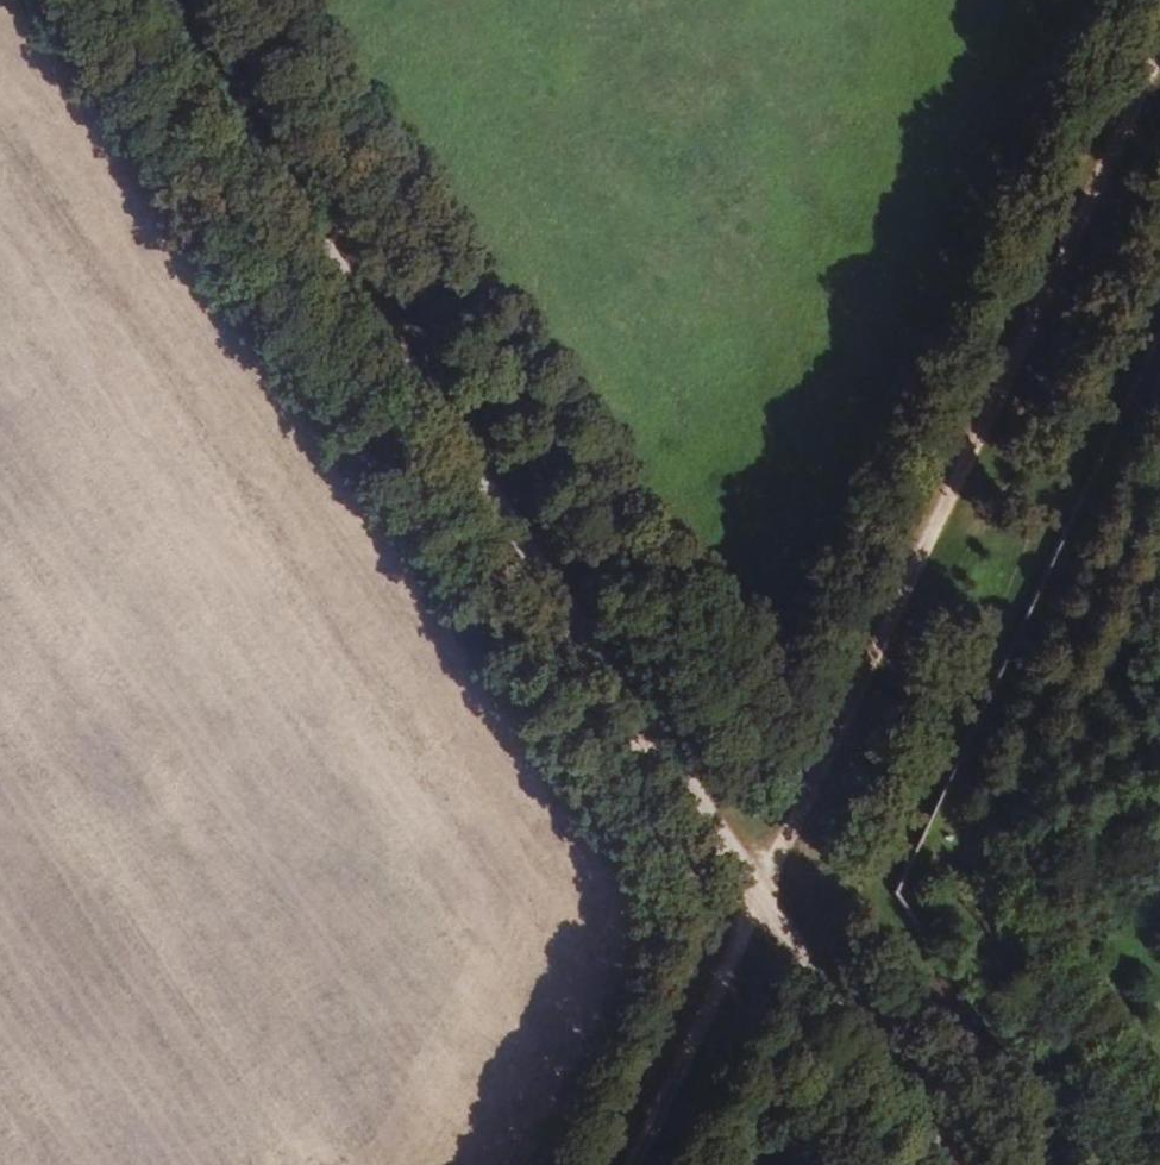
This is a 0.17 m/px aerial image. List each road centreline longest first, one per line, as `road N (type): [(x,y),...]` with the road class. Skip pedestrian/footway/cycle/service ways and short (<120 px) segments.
road 1 (track): [(759,887),(162,0)]
road 2 (track): [(759,887),(1159,75)]
road 3 (track): [(960,1164),(759,887)]
road 4 (track): [(628,1164),(759,887)]

